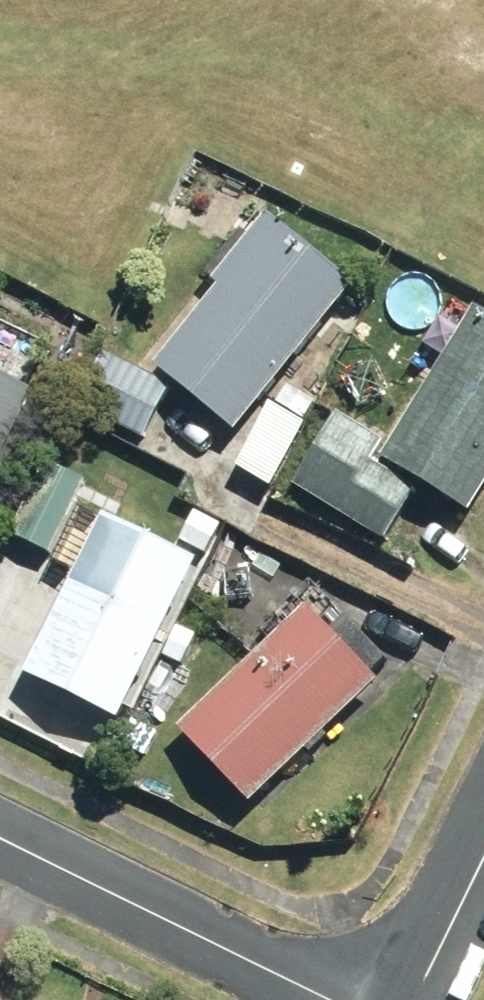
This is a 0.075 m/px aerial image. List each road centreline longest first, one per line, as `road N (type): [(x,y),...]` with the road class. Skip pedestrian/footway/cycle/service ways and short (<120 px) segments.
road 1 (residential): [(0,841),(348,999)]
road 2 (residential): [(483,857),(413,999)]

